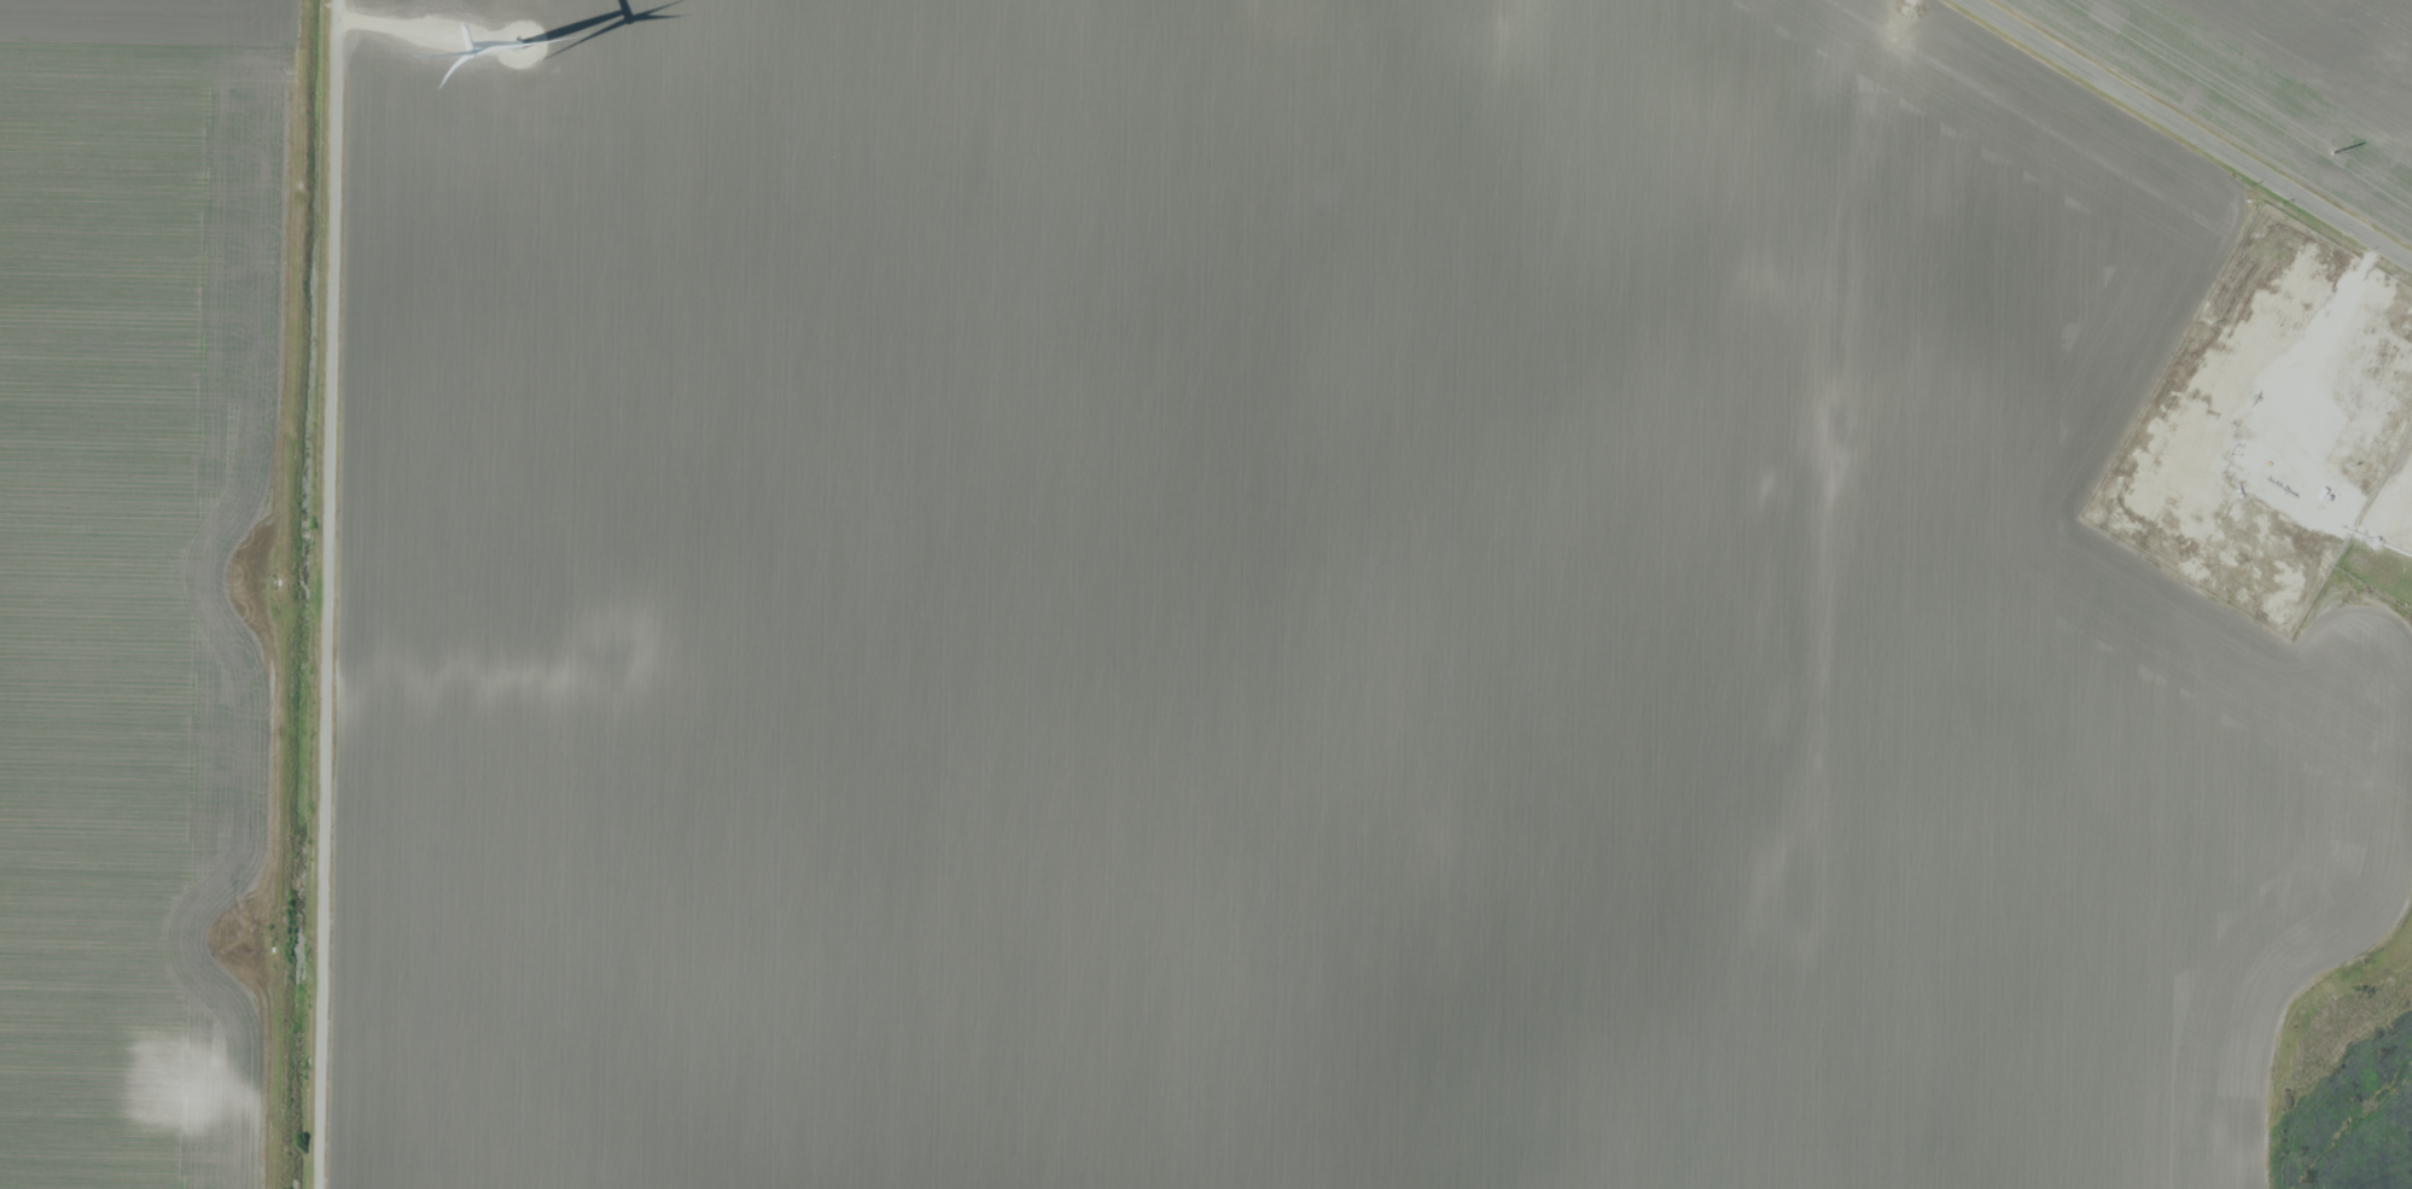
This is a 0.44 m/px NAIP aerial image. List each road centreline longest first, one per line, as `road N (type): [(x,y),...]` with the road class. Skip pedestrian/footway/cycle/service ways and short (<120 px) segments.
road 1 (tertiary): [(330,0),(314,1188)]
road 2 (tertiary): [(1959,0),(2411,267)]

